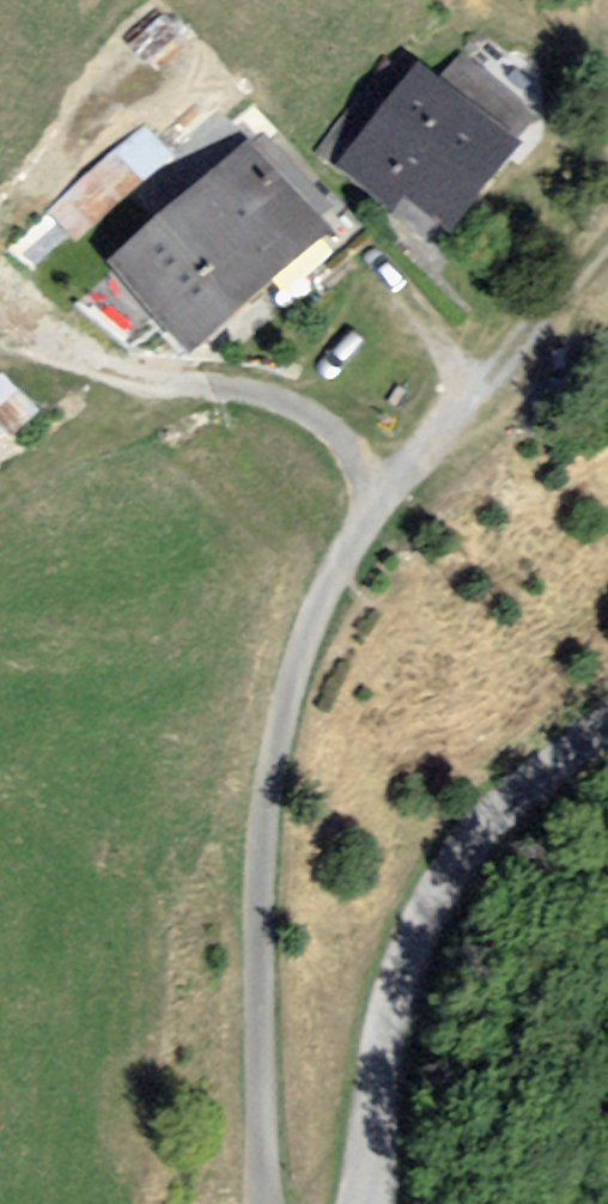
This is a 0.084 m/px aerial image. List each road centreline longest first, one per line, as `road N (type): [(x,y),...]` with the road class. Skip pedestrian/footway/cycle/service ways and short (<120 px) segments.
road 1 (track): [(270,1203),(254,875),(327,602),(394,503),(607,253)]
road 2 (unclassified): [(371,1203),(383,1087),(418,936),(477,828),(607,730)]
road 3 (track): [(0,346),(53,353),(119,377),(303,405),(355,448),(375,495),(394,503)]

